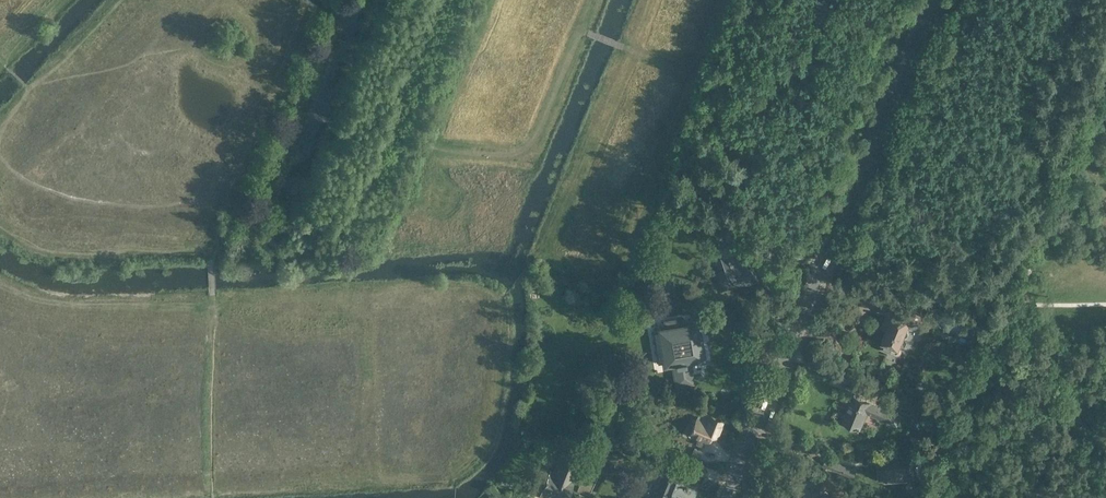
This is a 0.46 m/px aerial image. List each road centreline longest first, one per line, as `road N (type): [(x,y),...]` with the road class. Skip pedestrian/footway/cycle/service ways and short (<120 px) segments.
road 1 (secondary): [(726,497),(935,0)]

